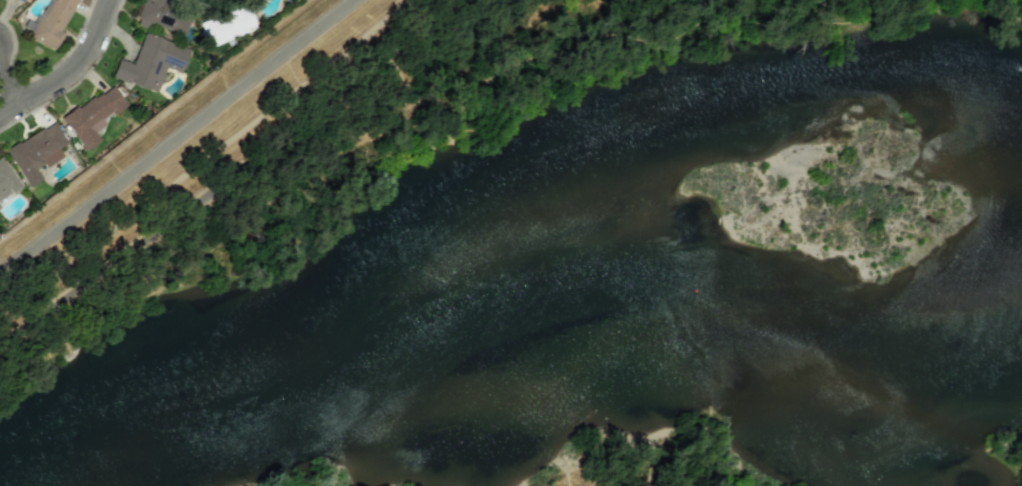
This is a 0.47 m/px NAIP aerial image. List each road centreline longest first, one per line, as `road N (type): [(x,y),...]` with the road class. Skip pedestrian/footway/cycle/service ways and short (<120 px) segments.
road 1 (residential): [(0,120),(87,61),(115,0)]

